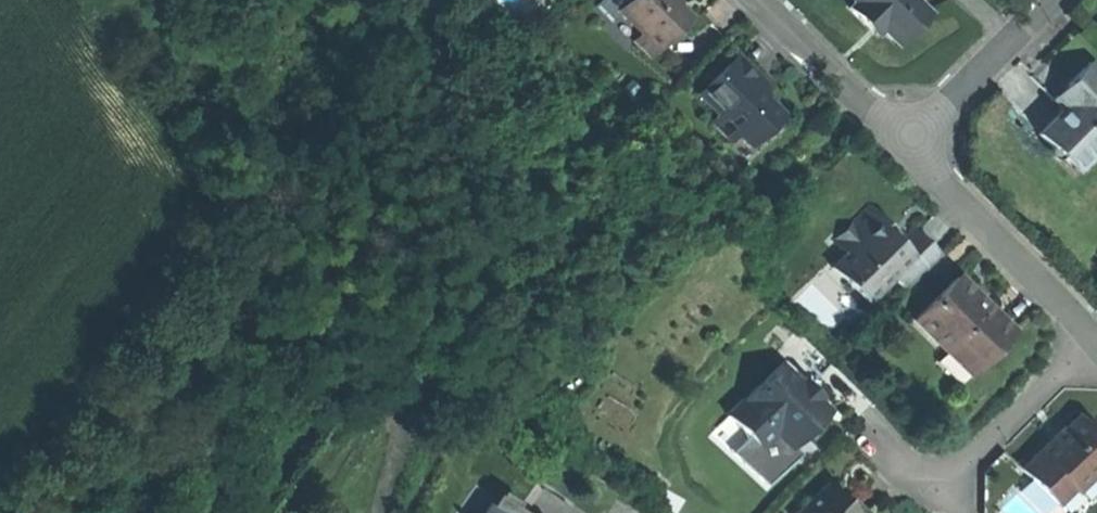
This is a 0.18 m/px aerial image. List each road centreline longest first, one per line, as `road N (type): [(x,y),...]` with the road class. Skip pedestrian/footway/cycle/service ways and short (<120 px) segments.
road 1 (residential): [(1093,339),(906,145)]
road 2 (residential): [(1093,339),(934,493)]
road 3 (residential): [(381,512),(386,479),(470,316)]
road 4 (residential): [(906,145),(760,0)]
road 5 (residential): [(1050,0),(906,145)]

